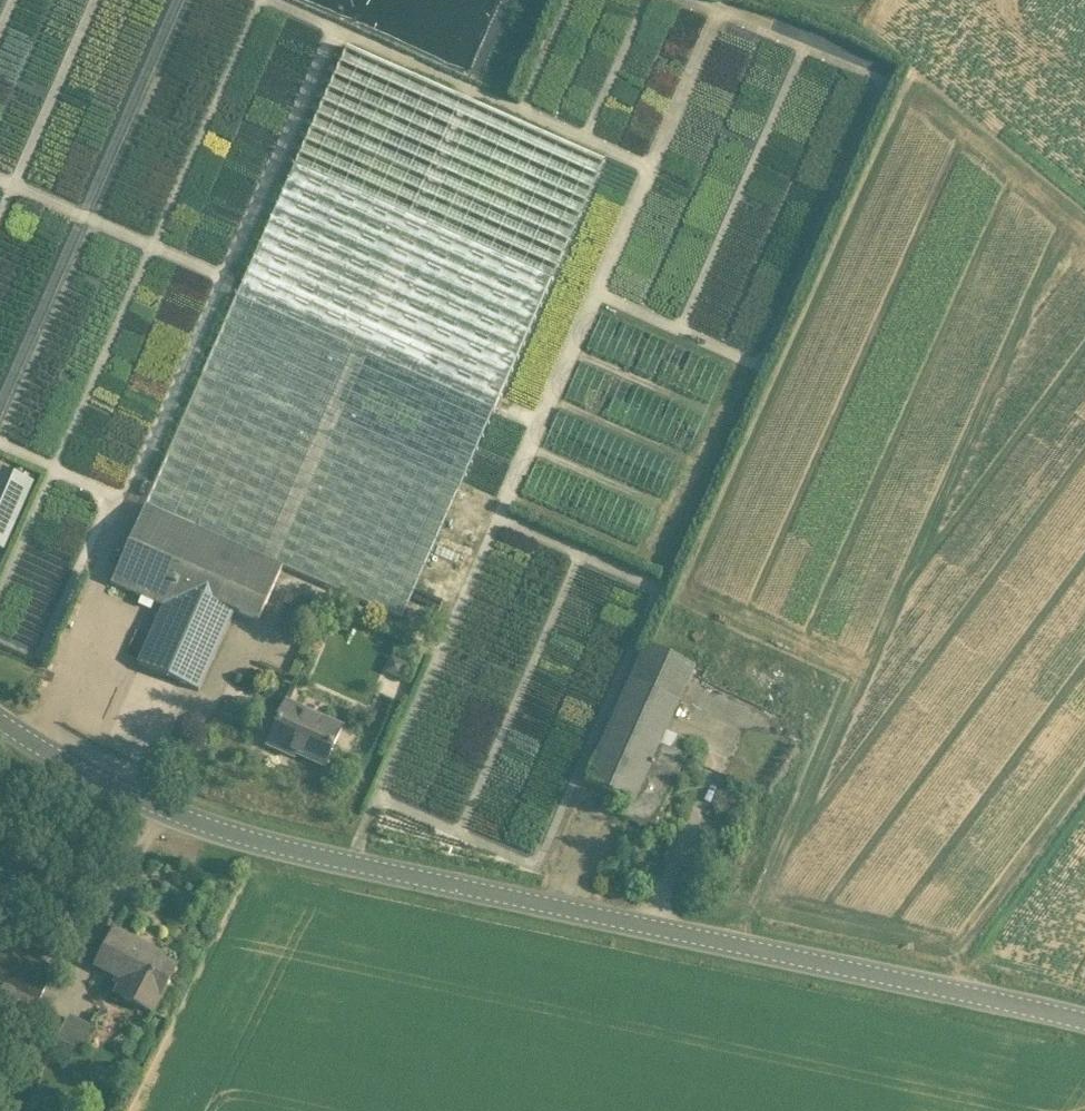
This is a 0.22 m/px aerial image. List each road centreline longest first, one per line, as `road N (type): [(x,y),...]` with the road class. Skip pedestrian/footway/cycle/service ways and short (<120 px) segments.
road 1 (tertiary): [(1084,1020),(290,851),(57,763),(0,722)]

